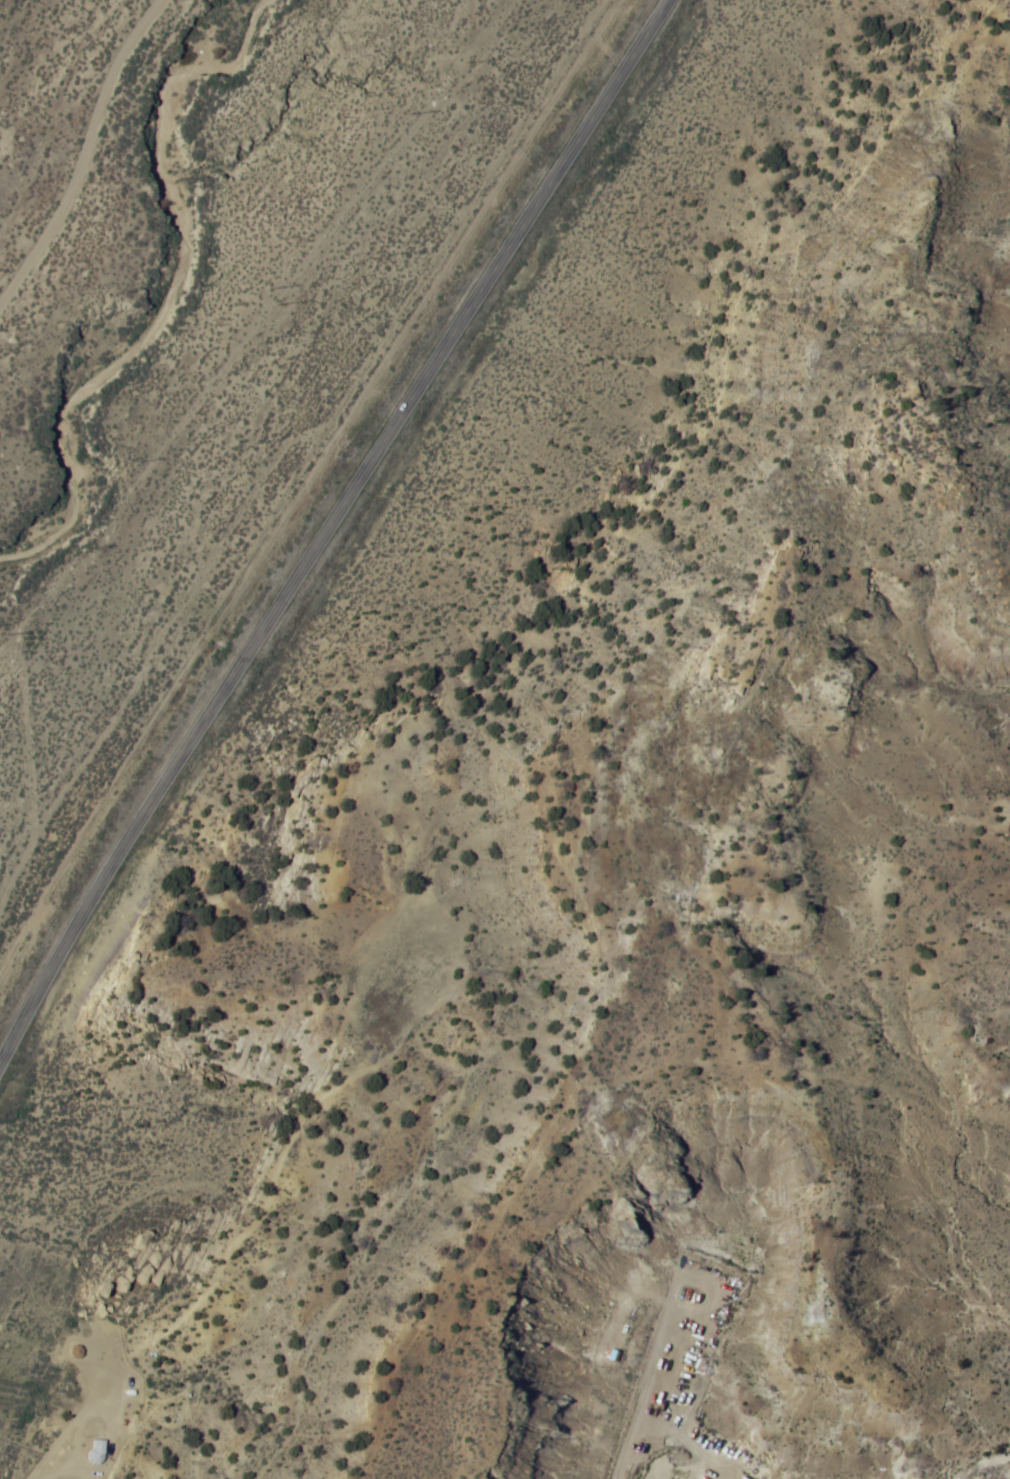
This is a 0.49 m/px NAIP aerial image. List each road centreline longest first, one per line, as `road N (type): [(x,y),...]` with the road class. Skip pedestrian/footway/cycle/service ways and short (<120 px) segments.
road 1 (tertiary): [(0,1067),(660,0)]
road 2 (residential): [(0,273),(31,229),(68,113),(131,0)]

